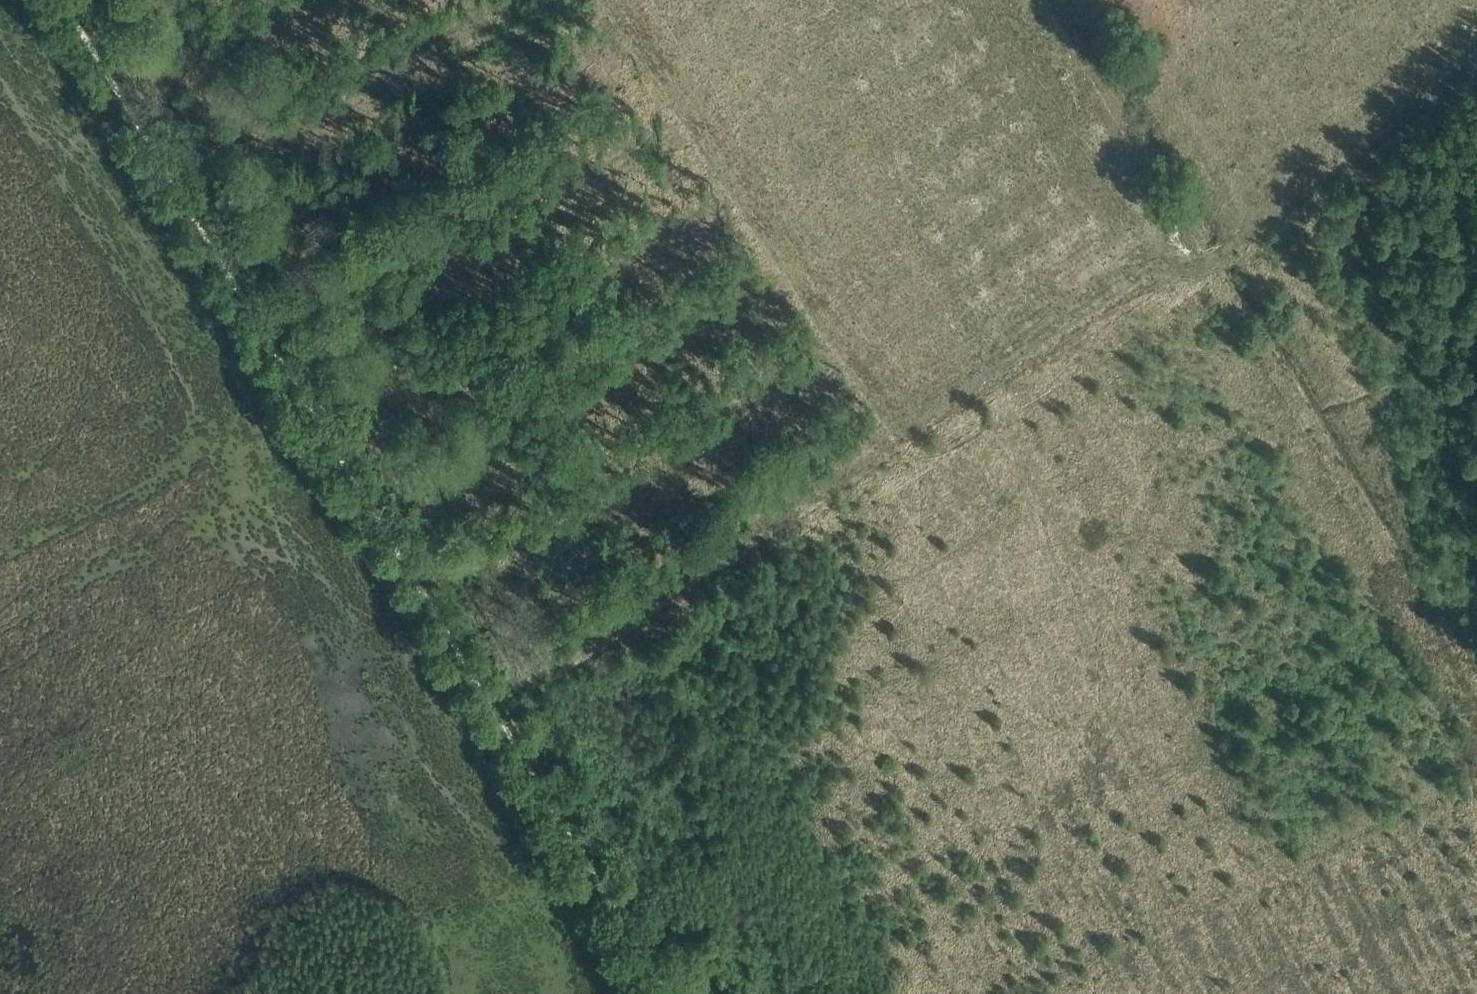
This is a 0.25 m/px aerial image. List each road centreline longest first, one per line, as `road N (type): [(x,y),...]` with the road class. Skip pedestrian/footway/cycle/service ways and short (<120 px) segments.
road 1 (track): [(80,0),(682,993)]
road 2 (track): [(1212,252),(1476,49)]

